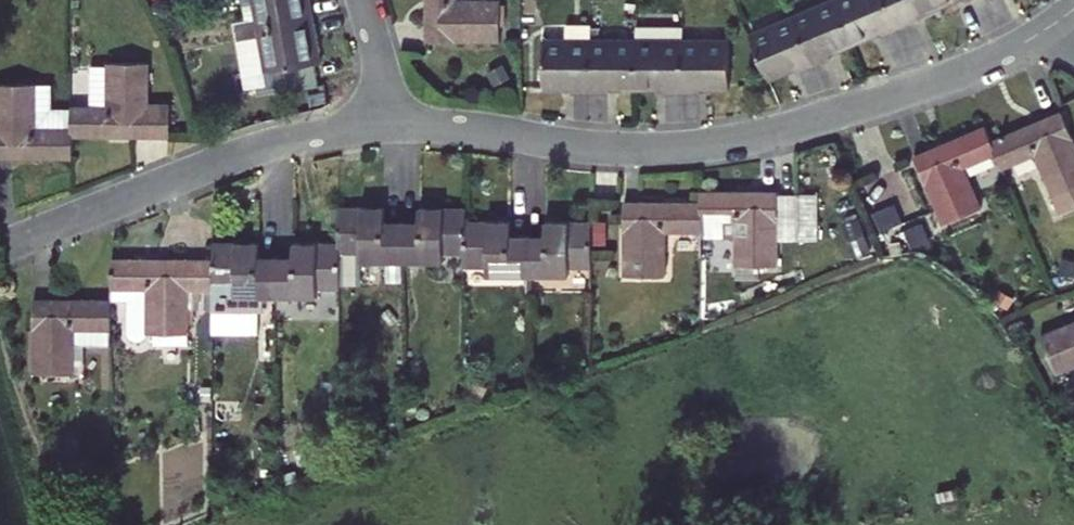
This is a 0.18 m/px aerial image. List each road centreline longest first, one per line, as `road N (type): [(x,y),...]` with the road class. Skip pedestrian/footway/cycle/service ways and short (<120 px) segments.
road 1 (residential): [(399,125),(637,150),(723,143),(968,70),(1073,11)]
road 2 (residential): [(10,243),(283,141),(399,125)]
road 3 (residential): [(363,0),(399,125)]

